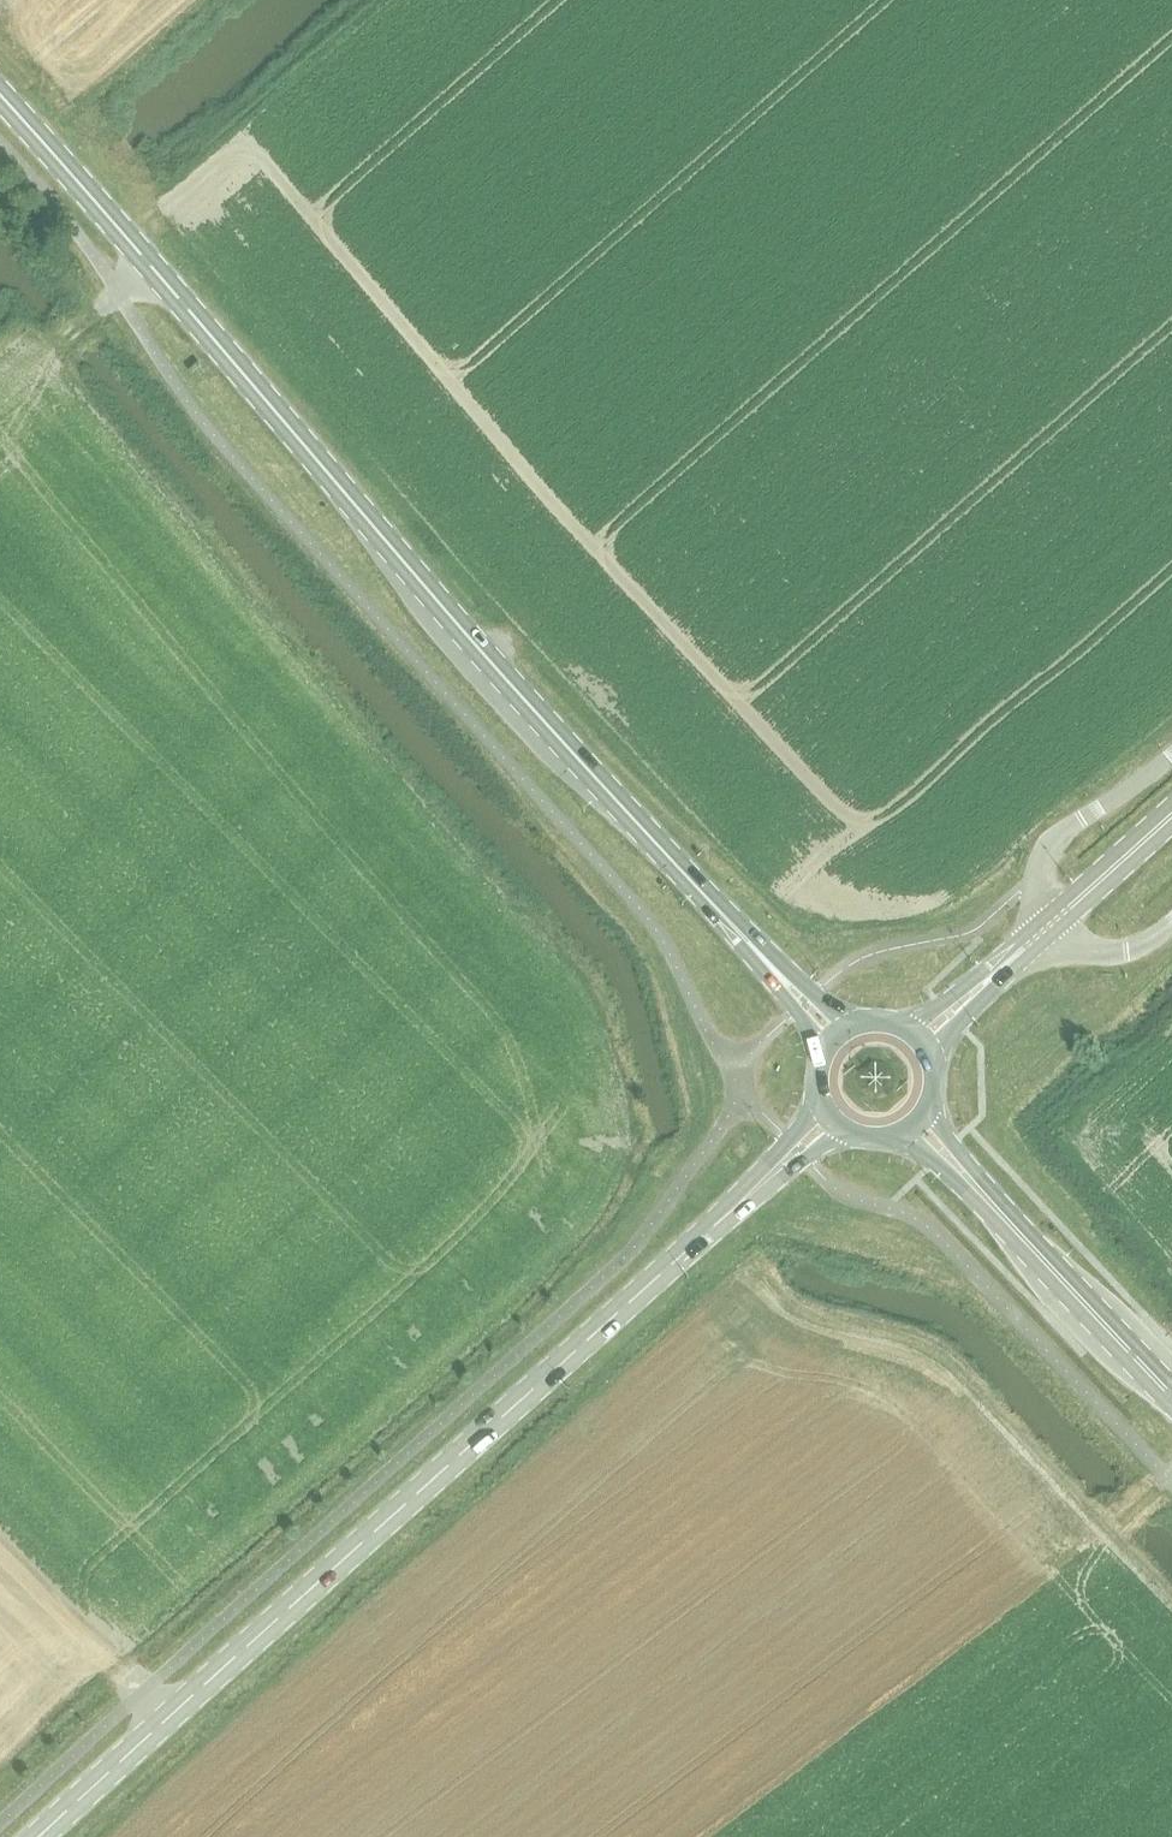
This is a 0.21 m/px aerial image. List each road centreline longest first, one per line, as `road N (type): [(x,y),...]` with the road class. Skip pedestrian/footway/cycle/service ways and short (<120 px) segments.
road 1 (secondary): [(835,1037),(474,643),(0,101)]
road 2 (secondary): [(41,1836),(831,1121)]
road 3 (secondary): [(1171,1398),(916,1126)]
road 4 (unclassified): [(1047,927),(1035,890),(1050,844),(1171,755)]
road 5 (secondary): [(919,1040),(1047,927)]
road 6 (secondary): [(1047,927),(1171,816)]
road 7 (unclassified): [(1047,927),(1080,951),(1108,954),(1138,948),(1171,921)]

